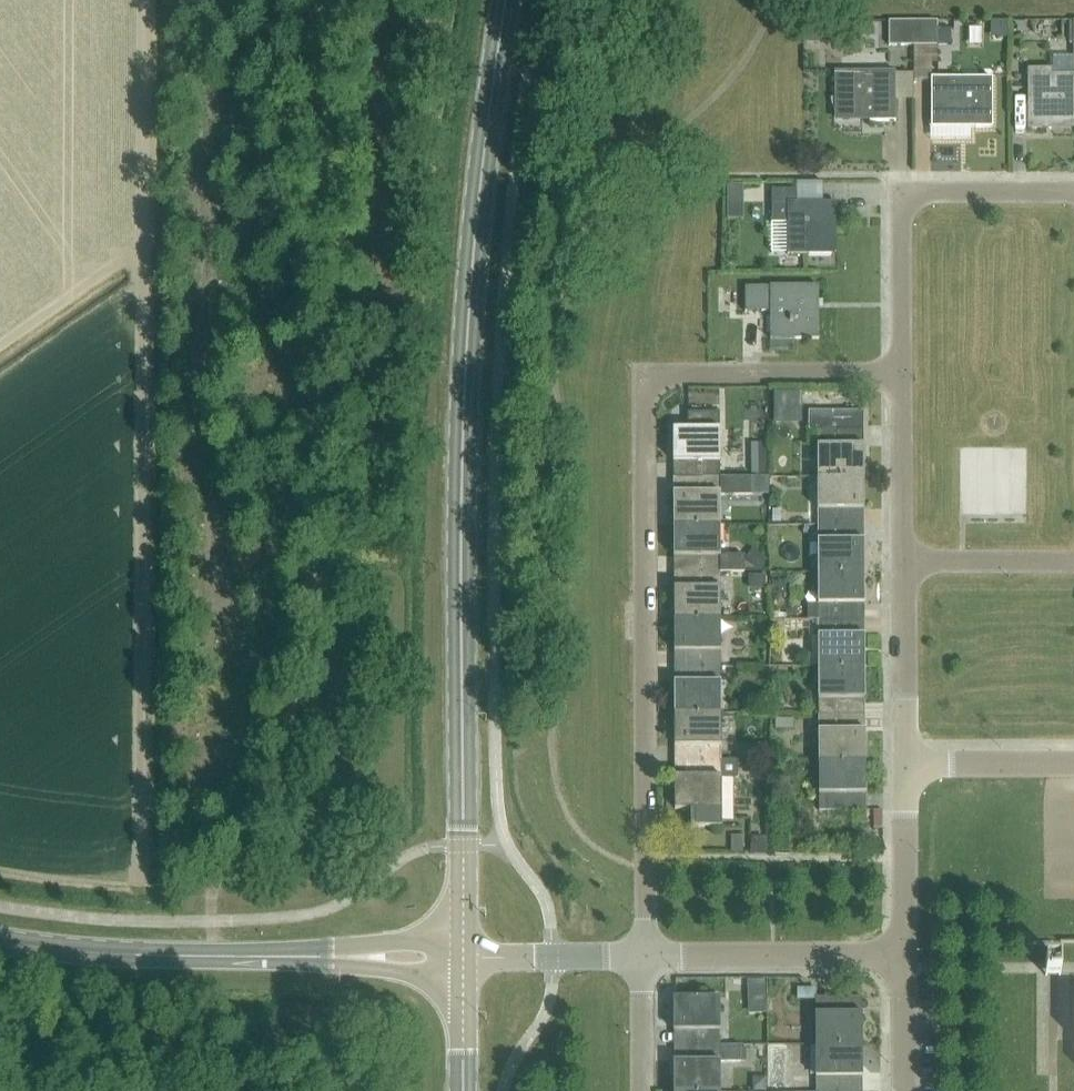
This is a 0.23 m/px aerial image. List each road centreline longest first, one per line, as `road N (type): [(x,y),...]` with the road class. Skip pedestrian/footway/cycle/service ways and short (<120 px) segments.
road 1 (secondary): [(463,941),(468,318),(505,0)]
road 2 (track): [(280,0),(282,143),(307,315),(317,537),(274,756),(219,881),(210,921)]
road 3 (residential): [(642,957),(643,376),(901,374)]
road 4 (residential): [(901,374),(900,192),(1073,191)]
road 5 (unclassified): [(903,956),(642,957)]
road 6 (secondary): [(210,957),(0,943)]
road 7 (residential): [(904,764),(903,561)]
road 8 (residential): [(903,956),(904,764)]
road 9 (residential): [(903,561),(901,374)]
road 10 (residential): [(1073,562),(903,561)]
road 11 (residential): [(904,764),(1073,764)]
road 12 (secondary): [(328,957),(341,967),(463,973)]
road 13 (secondary): [(463,941),(342,947),(328,957)]
road 14 (unclassified): [(642,957),(505,958)]
road 15 (unclassified): [(904,1090),(903,956)]
road 16 (residential): [(641,1090),(642,957)]

